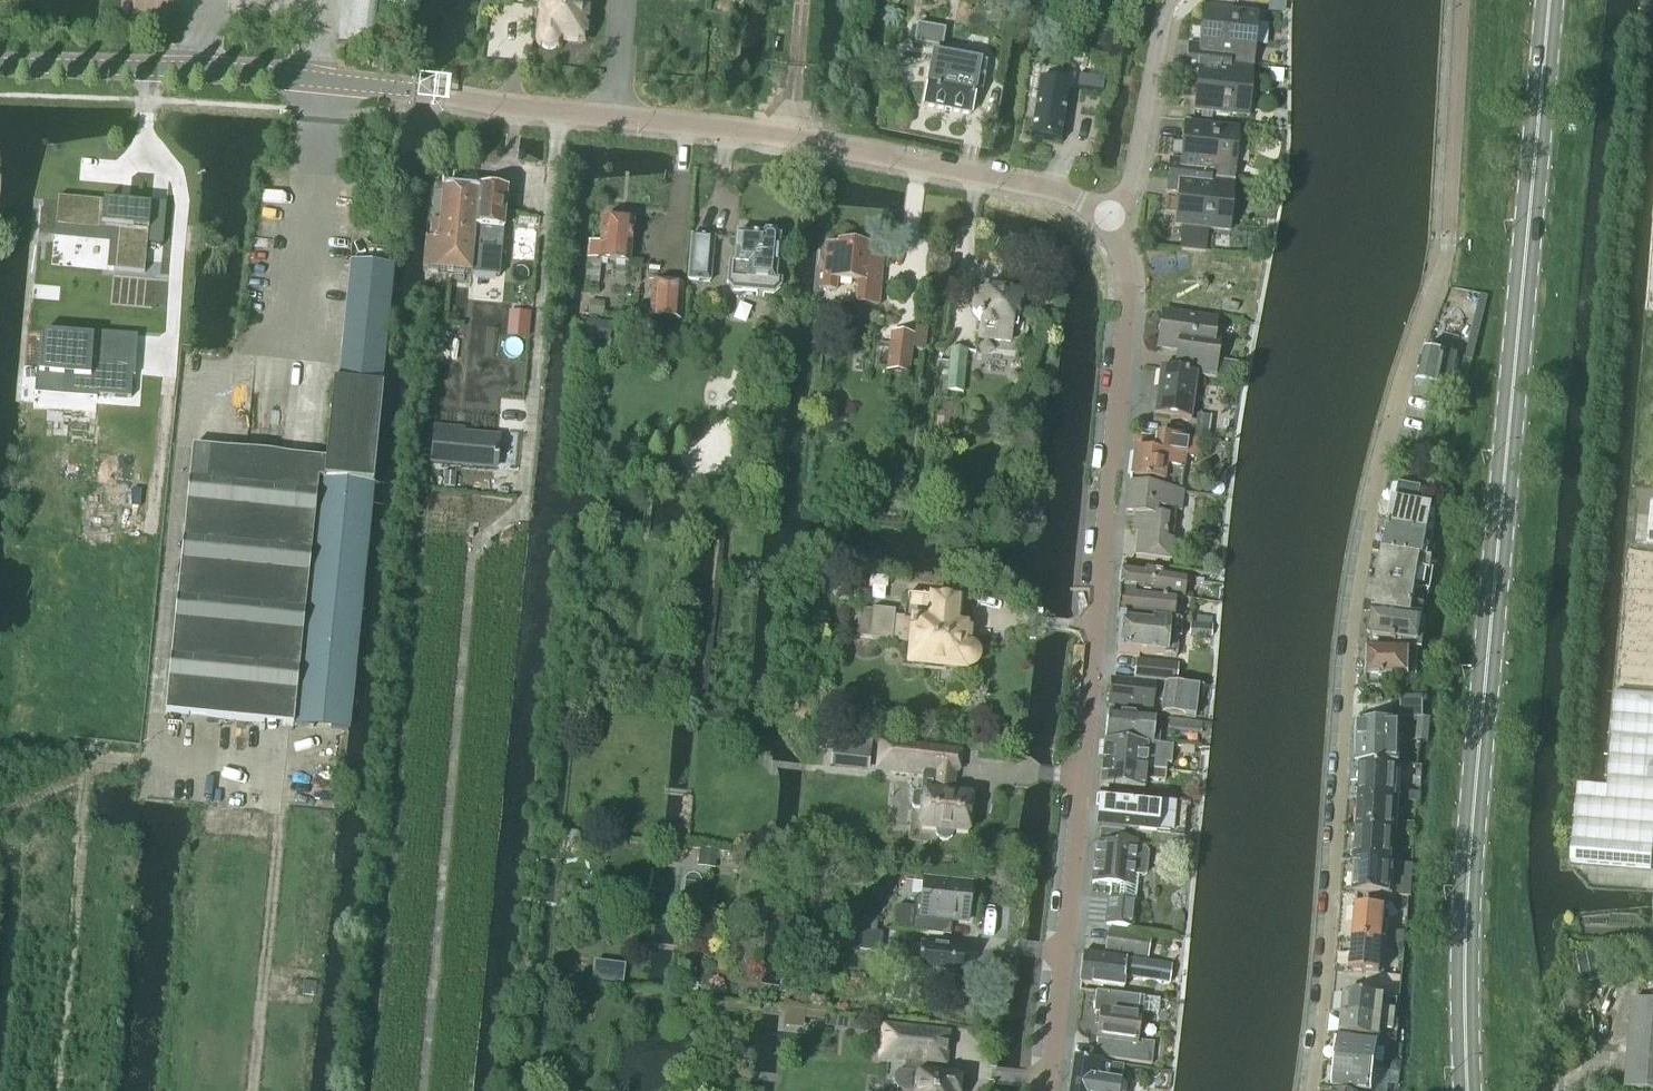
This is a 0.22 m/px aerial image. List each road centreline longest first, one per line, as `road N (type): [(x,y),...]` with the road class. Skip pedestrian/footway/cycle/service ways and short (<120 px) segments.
road 1 (primary): [(1469,1090),(1465,978),(1478,755),(1550,0)]
road 2 (tertiary): [(1041,1090),(1101,585),(1126,282),(1111,219)]
road 3 (residential): [(1311,1090),(1329,966),(1350,638),(1364,552),(1445,245)]
road 4 (tertiary): [(1111,219),(1089,202),(802,141),(392,90)]
road 5 (tertiary): [(0,65),(280,76),(392,90)]
road 6 (track): [(62,1090),(92,767),(155,772)]
road 7 (residential): [(1445,245),(1461,0)]
road 8 (unclassified): [(1111,219),(1132,197),(1165,12),(1174,0)]

